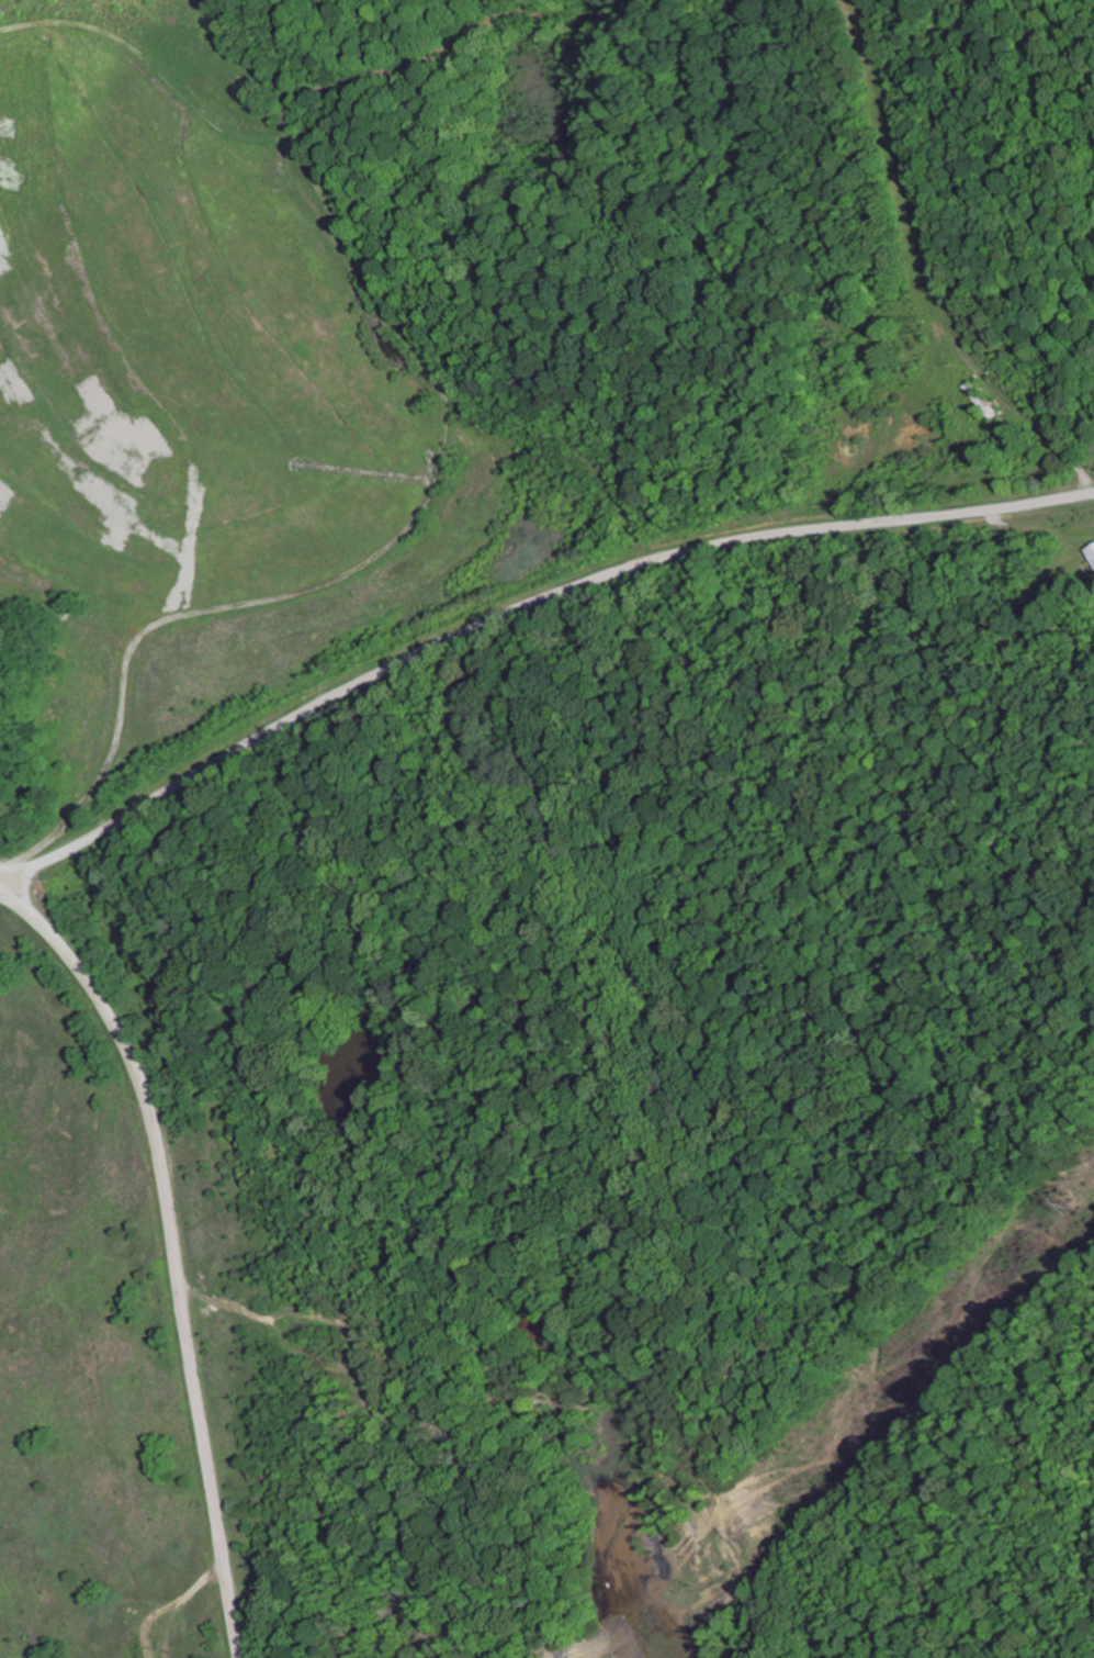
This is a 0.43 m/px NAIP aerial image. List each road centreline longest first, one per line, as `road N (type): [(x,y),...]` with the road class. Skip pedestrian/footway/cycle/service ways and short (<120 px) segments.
road 1 (residential): [(0,885),(381,672),(562,591),(786,534),(1093,492)]
road 2 (residential): [(240,1657),(149,1112),(95,994),(66,953),(0,893)]

